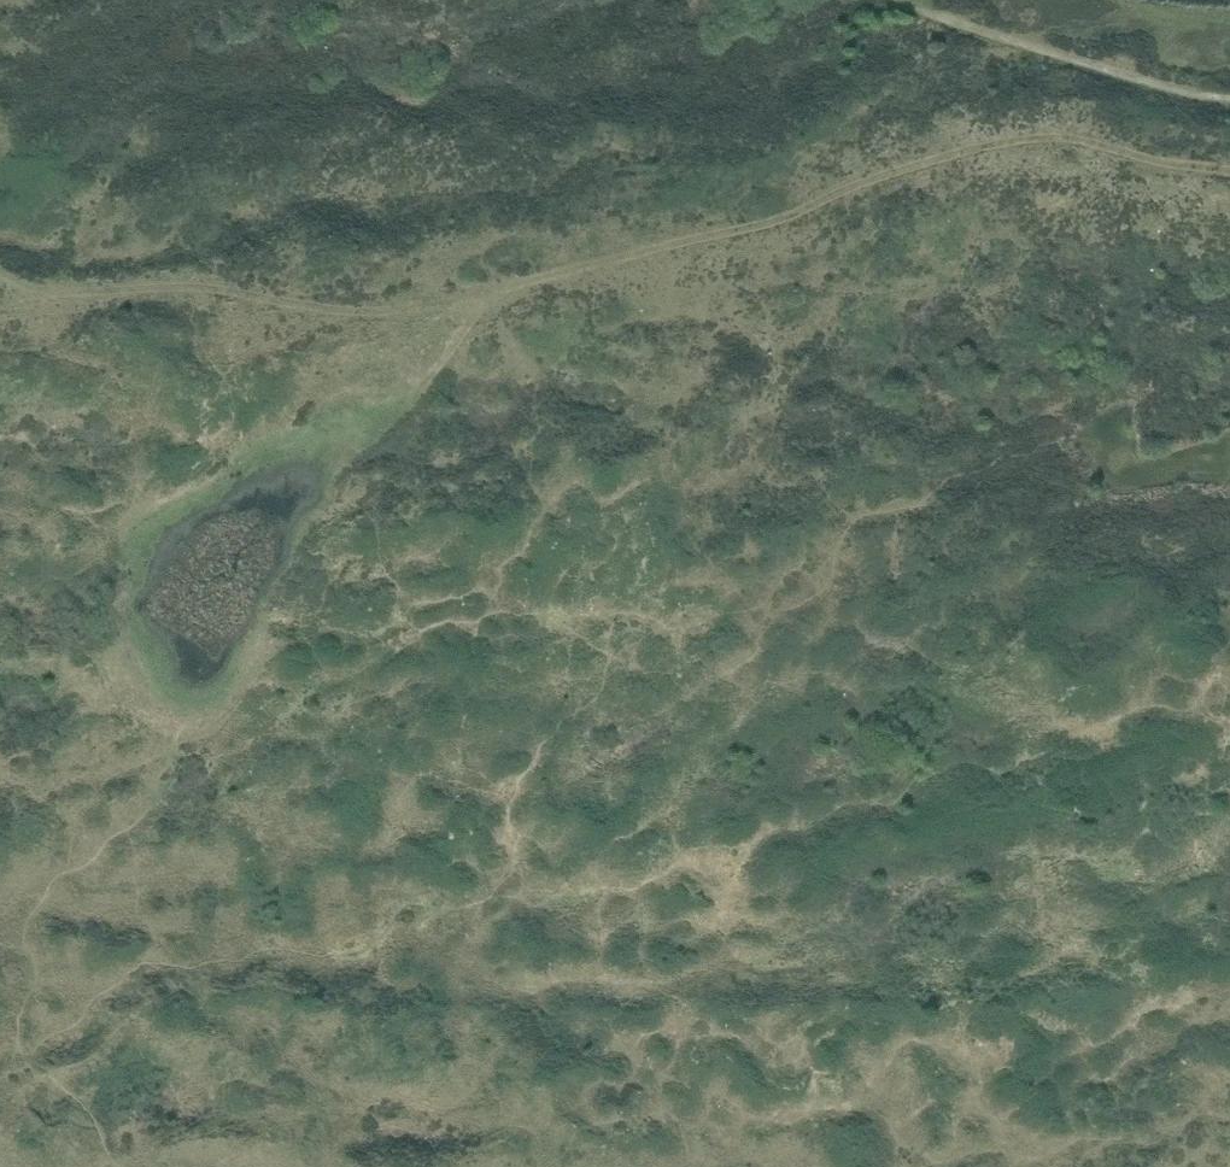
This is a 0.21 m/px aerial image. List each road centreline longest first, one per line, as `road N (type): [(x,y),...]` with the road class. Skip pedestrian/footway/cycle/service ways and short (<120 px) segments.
road 1 (track): [(895,0),(1096,75),(1229,97)]

